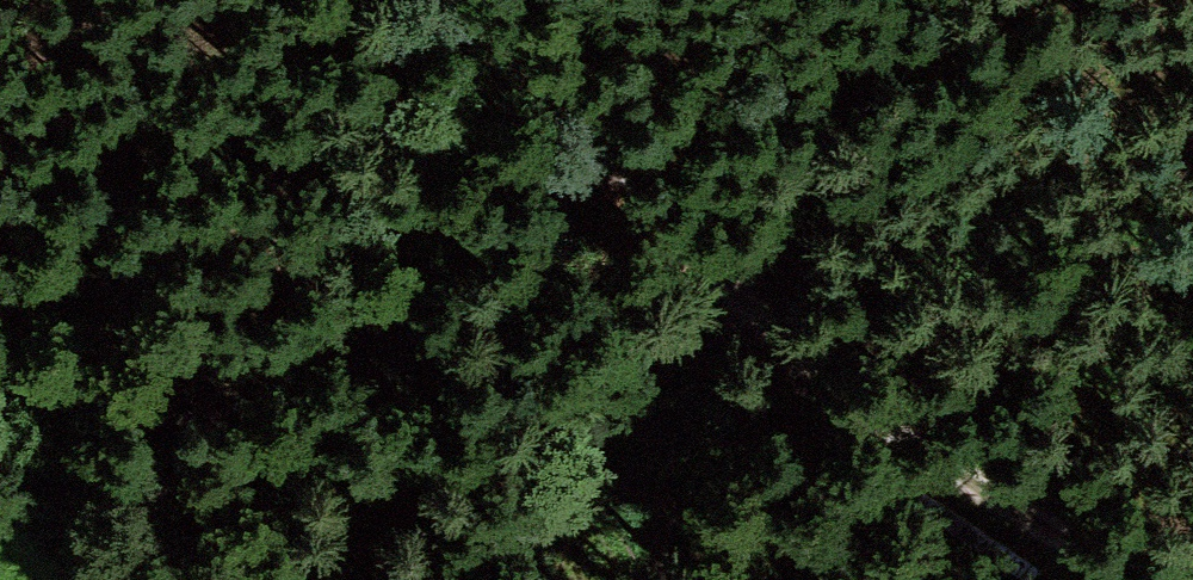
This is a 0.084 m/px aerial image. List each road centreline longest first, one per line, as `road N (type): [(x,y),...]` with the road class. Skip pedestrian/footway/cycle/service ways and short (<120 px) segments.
road 1 (track): [(490,0),(748,288),(830,367),(1125,579)]
road 2 (track): [(414,0),(427,168),(523,402),(639,579)]
road 3 (track): [(748,288),(701,376),(661,579)]

